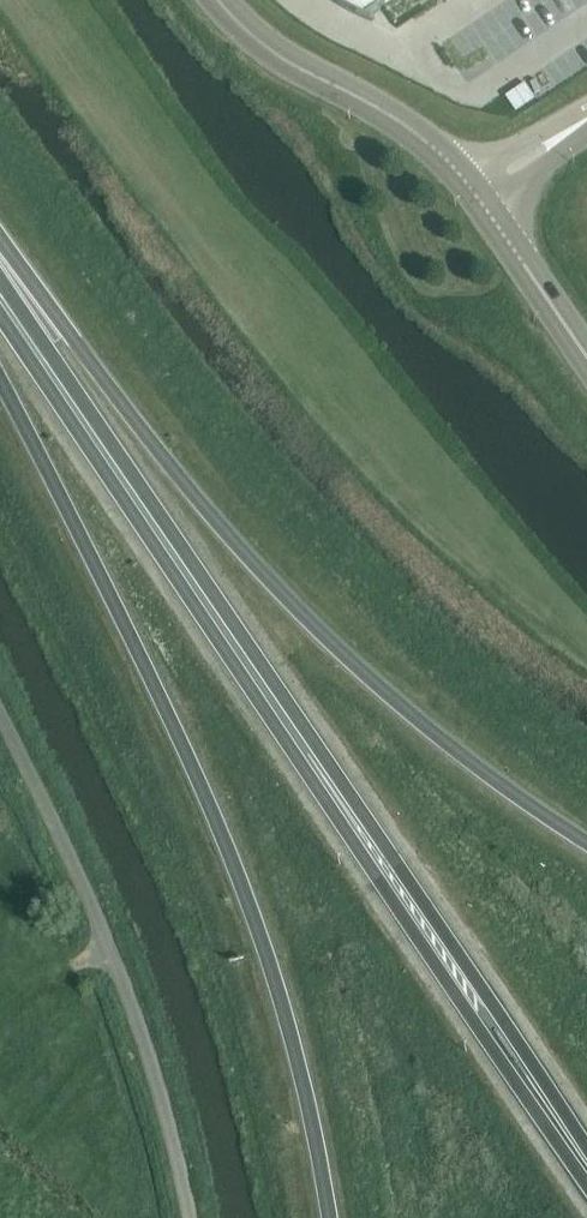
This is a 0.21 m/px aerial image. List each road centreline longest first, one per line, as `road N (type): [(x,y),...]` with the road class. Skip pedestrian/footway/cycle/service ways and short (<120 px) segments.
road 1 (trunk): [(0,382),(237,879),(305,1091),(330,1217)]
road 2 (trunk): [(586,847),(480,773),(364,677),(249,561),(0,260)]
road 3 (trunk): [(426,930),(0,298)]
road 4 (unclassified): [(189,1217),(120,976),(0,719)]
road 5 (tertiary): [(218,0),(287,61),(420,133),(478,199)]
road 6 (trunk): [(426,930),(472,1017),(586,1185)]
road 7 (trunk): [(586,1144),(493,1004),(426,930)]
road 8 (tertiary): [(478,199),(586,357)]
road 9 (unclassified): [(586,125),(478,199)]

